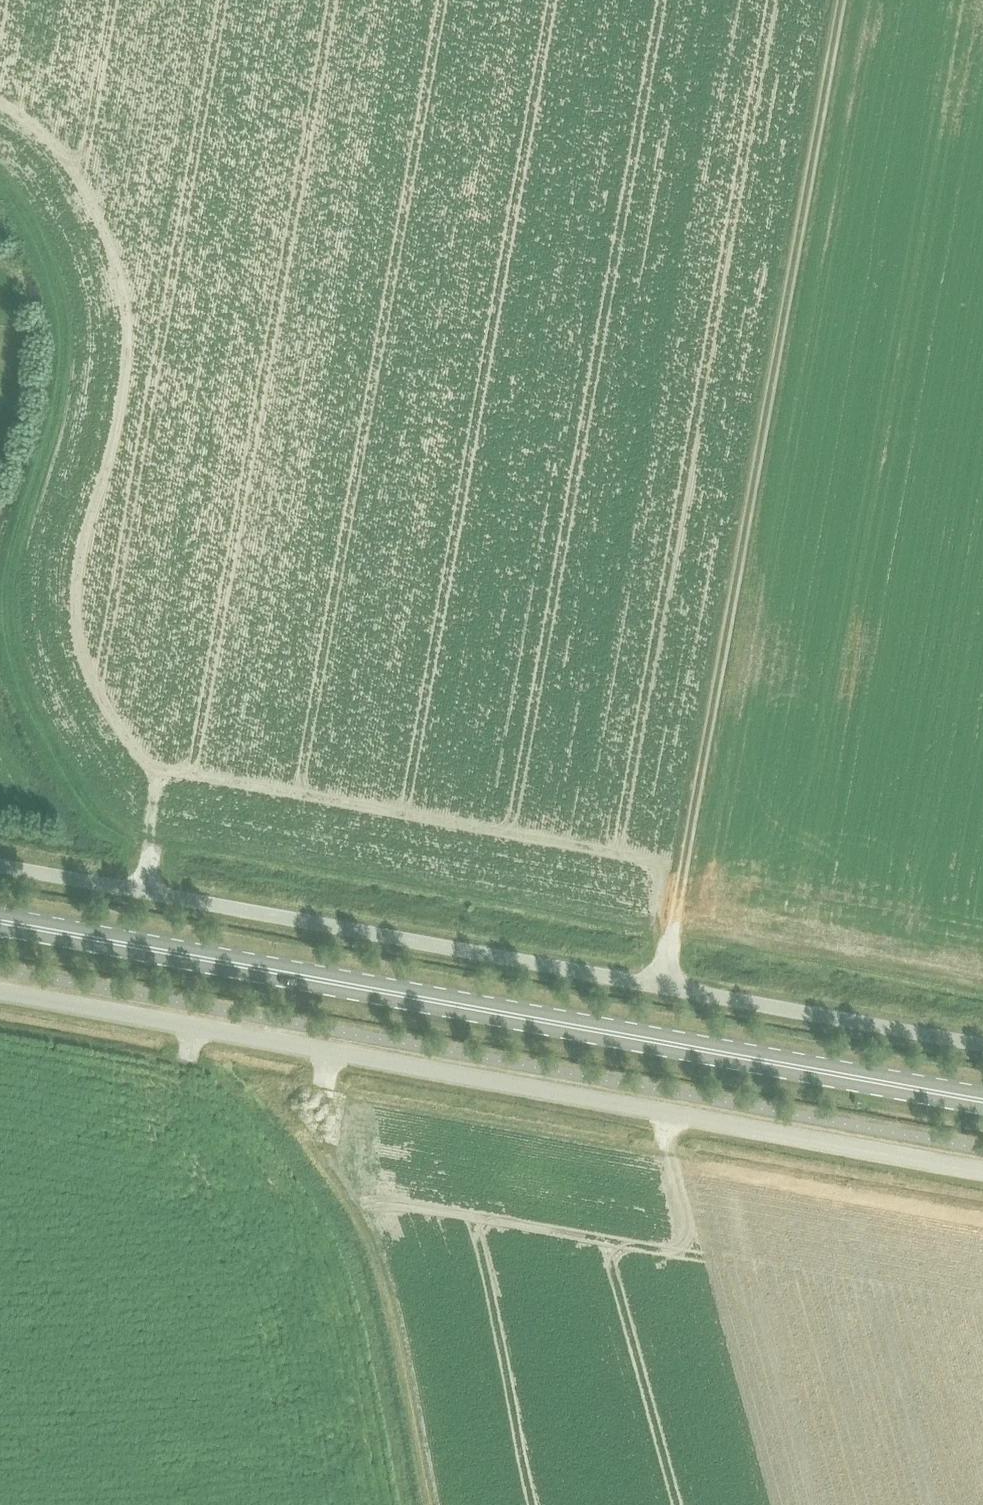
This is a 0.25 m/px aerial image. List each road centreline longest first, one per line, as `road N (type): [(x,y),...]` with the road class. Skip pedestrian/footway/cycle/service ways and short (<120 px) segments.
road 1 (primary): [(982,1100),(0,919)]
road 2 (unclassified): [(0,865),(982,1045)]
road 3 (unclassified): [(0,992),(982,1171)]

